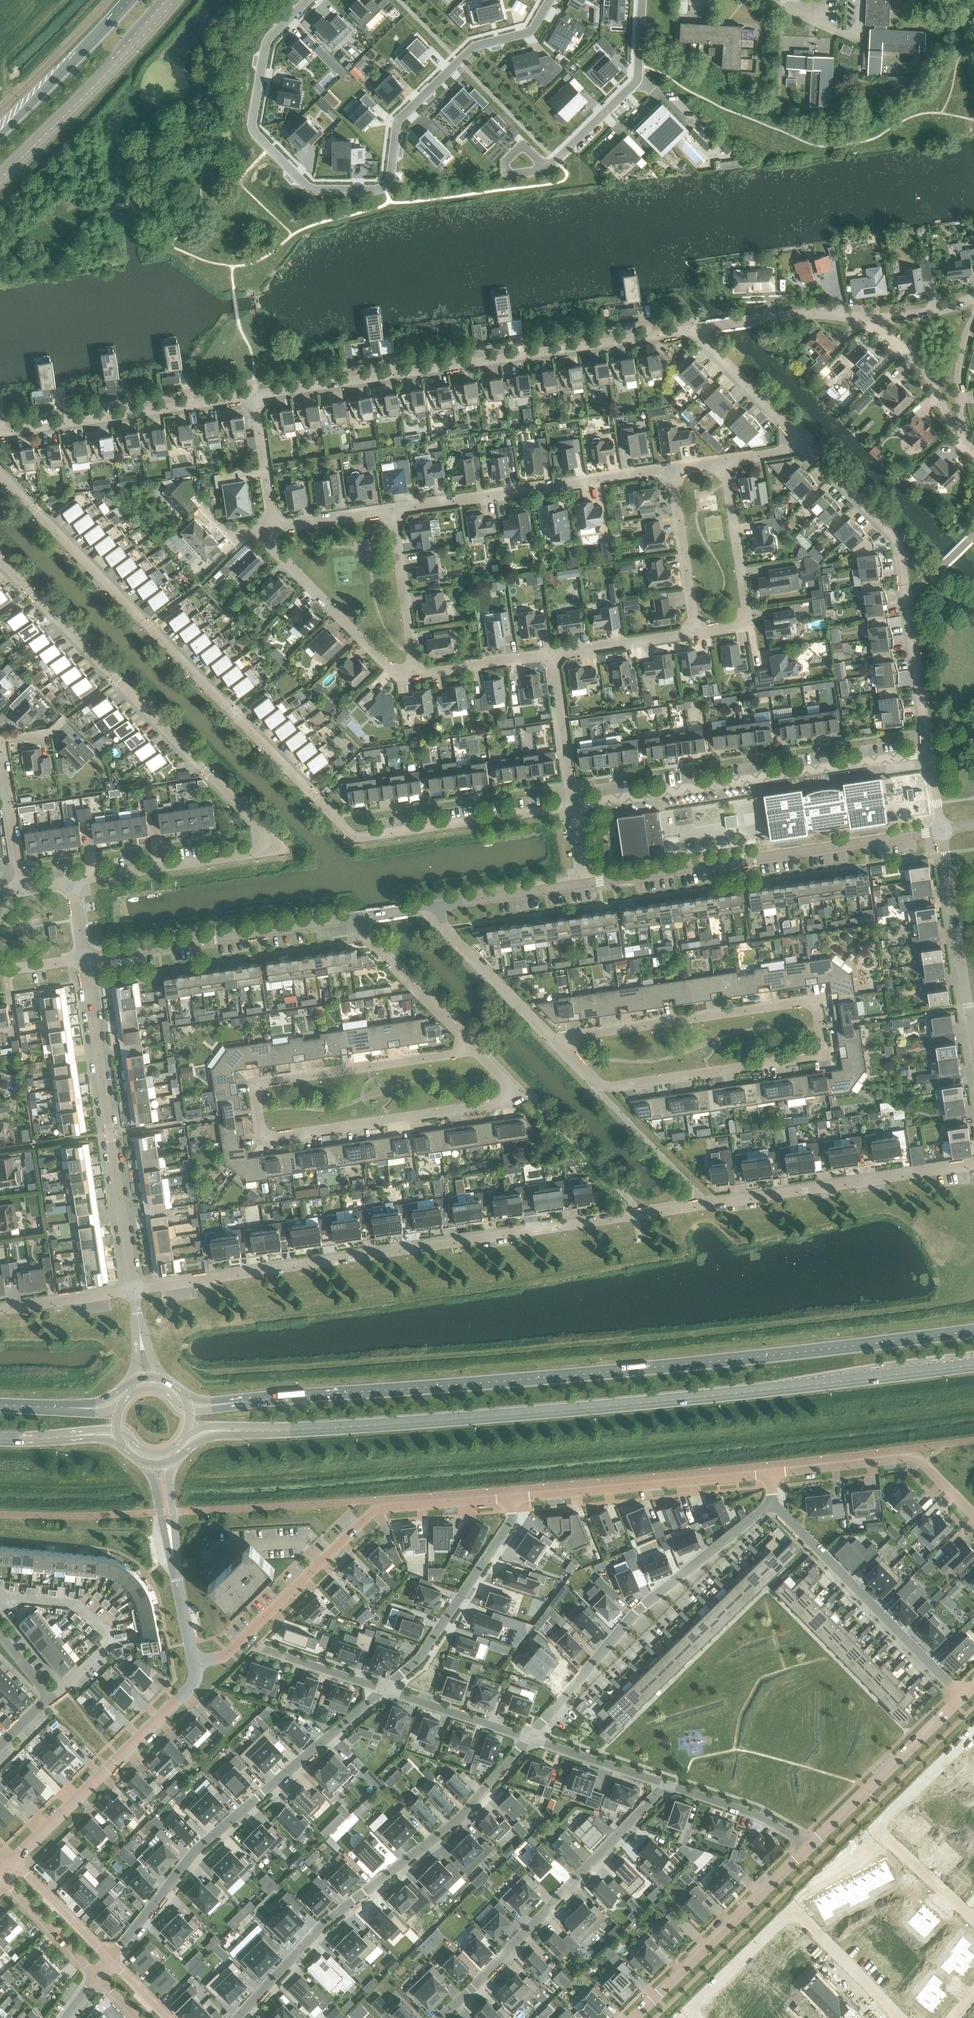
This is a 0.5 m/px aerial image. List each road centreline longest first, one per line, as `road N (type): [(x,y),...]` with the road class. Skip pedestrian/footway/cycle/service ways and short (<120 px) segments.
road 1 (residential): [(133,1289),(973,1165)]
road 2 (secondary): [(241,1432),(579,1409),(973,1363)]
road 3 (secondary): [(973,1330),(244,1401)]
road 4 (residential): [(573,806),(353,837),(0,474)]
road 5 (residential): [(71,881),(257,854),(266,843),(262,828),(0,561)]
road 6 (residential): [(307,0),(264,48),(254,128),(307,188),(376,192),(392,176),(403,116),(474,50),(527,32),(551,0)]
road 7 (residential): [(555,1042),(810,1002),(818,1012),(821,1052),(810,1060),(600,1088),(581,1071)]
road 8 (residential): [(257,396),(693,330)]
road 9 (residential): [(238,2017),(318,1931),(462,1816),(530,1738)]
road 10 (residential): [(110,1961),(199,1849),(387,1691)]
road 11 (tertiary): [(583,885),(941,832)]
road 12 (residential): [(573,806),(929,753)]
road 13 (residential): [(476,1050),(509,1089),(499,1105),(273,1137),(259,1130),(259,1084)]
road 14 (residential): [(929,753),(897,547),(802,444)]
road 15 (residential): [(530,1738),(642,1606),(772,1506)]
road 16 (tertiary): [(133,1289),(83,959)]
road 17 (residential): [(438,2017),(668,1785)]
road 18 (residential): [(900,2017),(799,1914),(691,2013),(697,2017)]
road 19 (residential): [(194,1661),(193,1683),(8,1869)]
road 20 (residential): [(672,468),(392,509)]
road 21 (tertiary): [(83,959),(353,920)]
road 22 (residential): [(772,1506),(962,1697)]
road 23 (residential): [(0,433),(257,396)]
road 24 (residential): [(973,1744),(881,1835),(973,1922)]
road 25 (secondary): [(0,183),(179,0)]
road 26 (residential): [(520,1501),(771,1476)]
road 27 (residential): [(635,2017),(808,1848)]
road 28 (residential): [(387,1691),(412,1674),(520,1513),(520,1501)]
road 29 (residential): [(973,1060),(941,832)]
road 30 (residential): [(771,1476),(912,1457),(973,1515)]
road 31 (residential): [(259,1084),(476,1050)]
road 32 (residential): [(808,1848),(962,1697)]
road 33 (residential): [(694,632),(746,619),(721,459)]
road 34 (residential): [(264,530),(270,549),(387,668),(415,674)]
road 35 (secondary): [(131,0),(0,135)]
road 36 (residential): [(555,1042),(433,907)]
road 37 (residential): [(370,1517),(240,1642)]
road 38 (residential): [(353,920),(476,1050)]
road 39 (residential): [(693,330),(814,314),(864,320)]
road 40 (residential): [(415,674),(392,509)]
road 41 (residential): [(694,632),(672,468)]
road 42 (residential): [(802,444),(693,330)]
road 43 (residential): [(963,440),(909,358),(864,320)]
road 44 (residential): [(240,1642),(387,1691)]
road 45 (residential): [(668,1785),(757,1814),(808,1848)]
road 46 (residential): [(573,806),(553,653)]
road 47 (tertiary): [(433,907),(583,885)]
road 48 (residential): [(370,1517),(520,1501)]
road 49 (residential): [(387,1691),(530,1738)]
road 50 (residential): [(530,1738),(668,1785)]
road 51 (residential): [(0,1636),(47,1699),(0,1745)]
road 52 (residential): [(553,653),(694,632)]
road 53 (residential): [(8,1869),(11,1890),(96,1976)]
road 54 (residential): [(767,0),(857,42),(859,0)]
road 55 (residential): [(110,1961),(25,1873),(8,1869)]
road 56 (residential): [(415,674),(553,653)]
road 57 (residential): [(22,889),(0,756)]
road 58 (residential): [(133,1289),(0,1310)]
road 59 (residential): [(275,526),(257,396)]
road 60 (residential): [(545,167),(636,80)]
road 61 (residential): [(963,440),(958,393),(973,316)]

